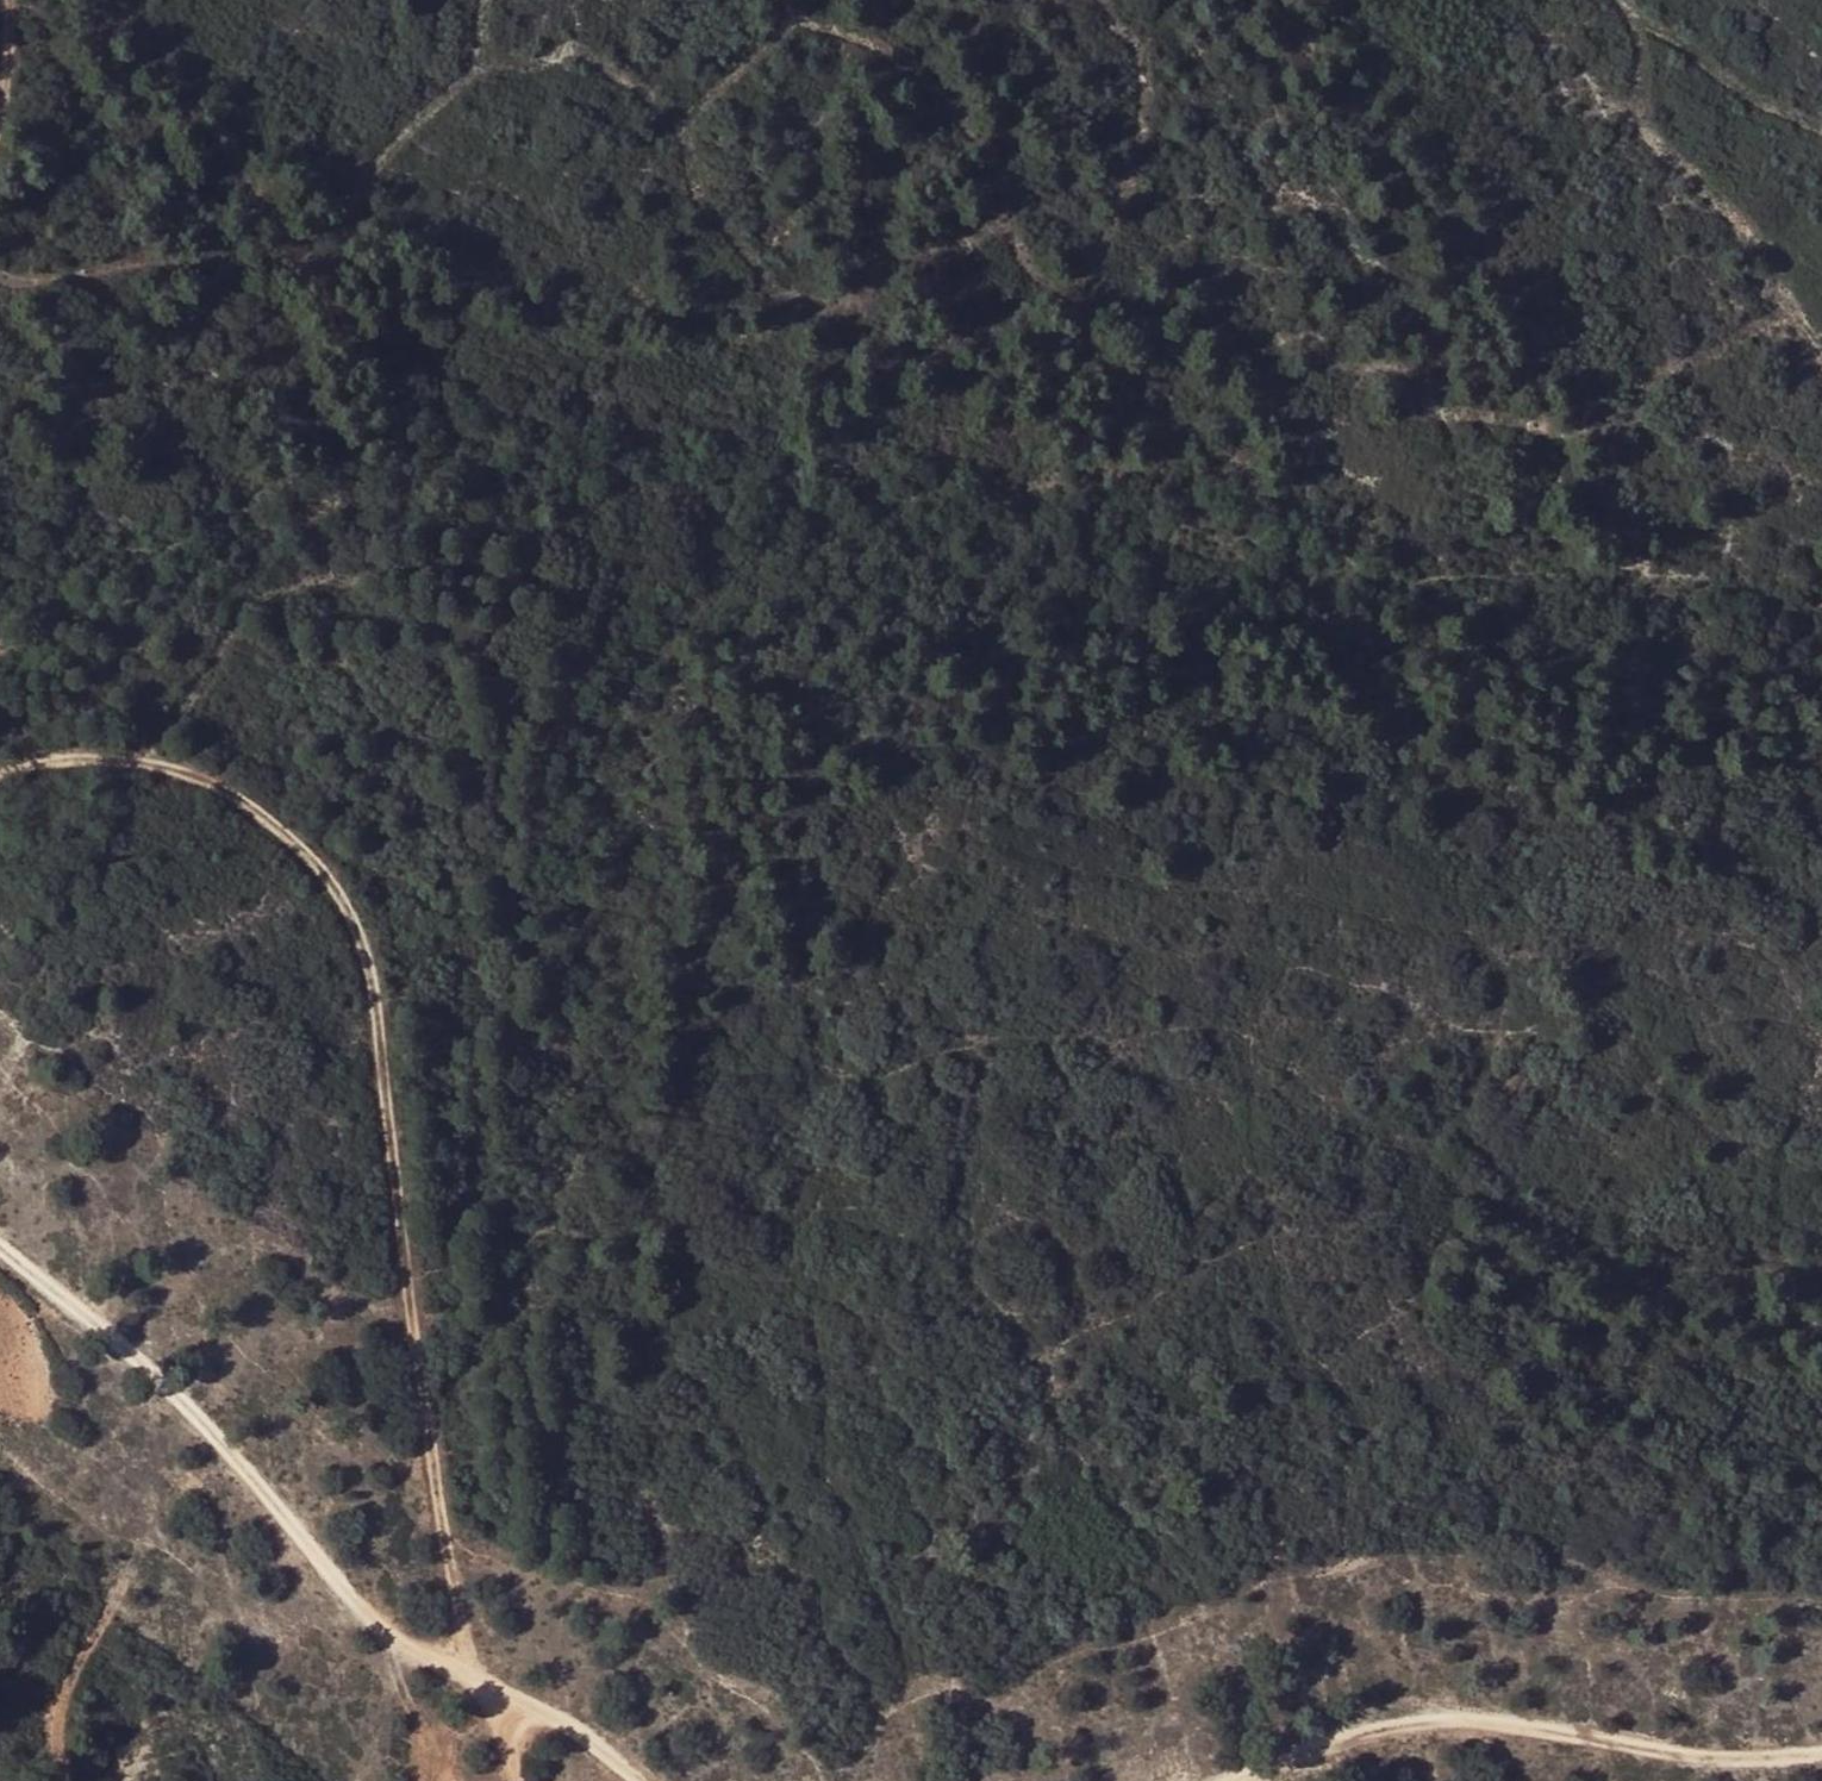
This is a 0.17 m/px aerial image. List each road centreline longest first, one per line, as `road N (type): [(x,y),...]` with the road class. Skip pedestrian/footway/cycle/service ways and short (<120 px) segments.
road 1 (track): [(495,1686),(413,1335),(364,958),(340,896),(265,817),(139,760),(0,765)]
road 2 (track): [(644,1780),(495,1686),(435,1663),(379,1626),(90,1297),(0,1238)]
road 3 (track): [(1821,1754),(1712,1763),(1559,1732),(1416,1720),(1213,1780)]
road 4 (track): [(0,136),(22,92),(13,0)]

